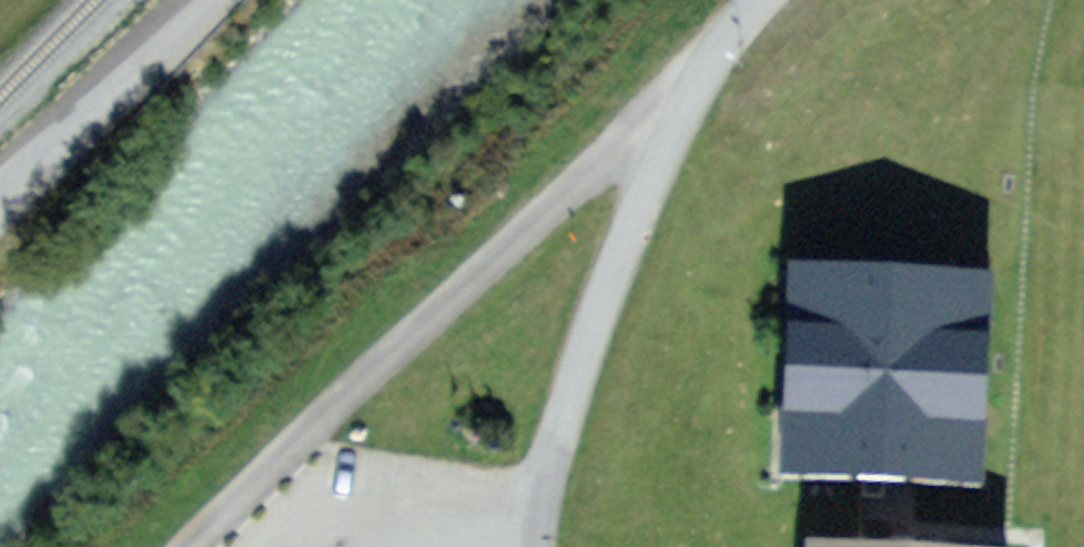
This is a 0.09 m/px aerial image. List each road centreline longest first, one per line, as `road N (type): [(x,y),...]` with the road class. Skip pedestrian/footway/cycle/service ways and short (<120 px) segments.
road 1 (track): [(723,42),(196,546)]
road 2 (residential): [(755,0),(673,133),(609,294),(564,423),(541,546)]
road 3 (unclassified): [(213,0),(0,216)]

